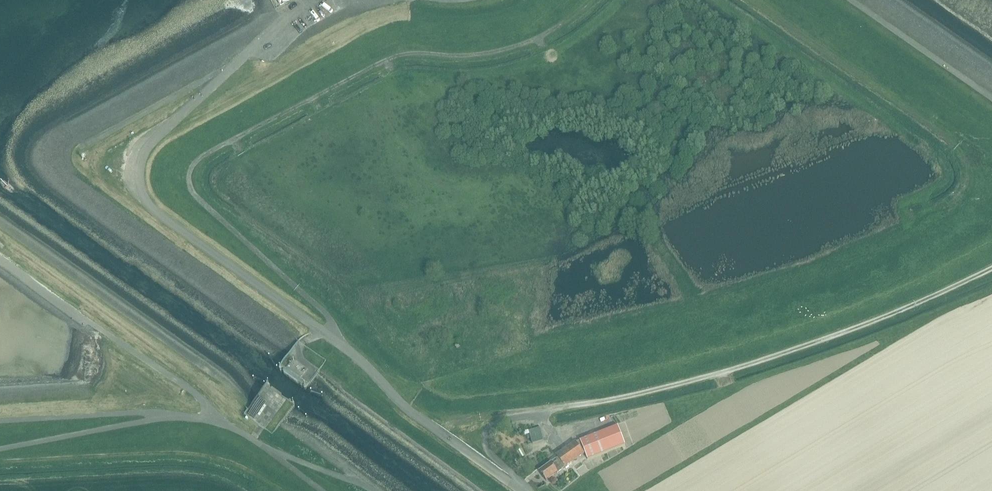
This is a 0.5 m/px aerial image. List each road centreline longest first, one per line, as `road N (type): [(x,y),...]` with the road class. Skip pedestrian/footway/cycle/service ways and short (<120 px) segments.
road 1 (unclassified): [(521,490),(145,199),(140,172),(149,144),(311,0)]
road 2 (track): [(336,341),(327,315),(194,195),(194,163),(387,59),(492,53),(568,21)]
road 3 (track): [(283,490),(191,455),(0,464)]
road 4 (track): [(958,149),(755,0)]

